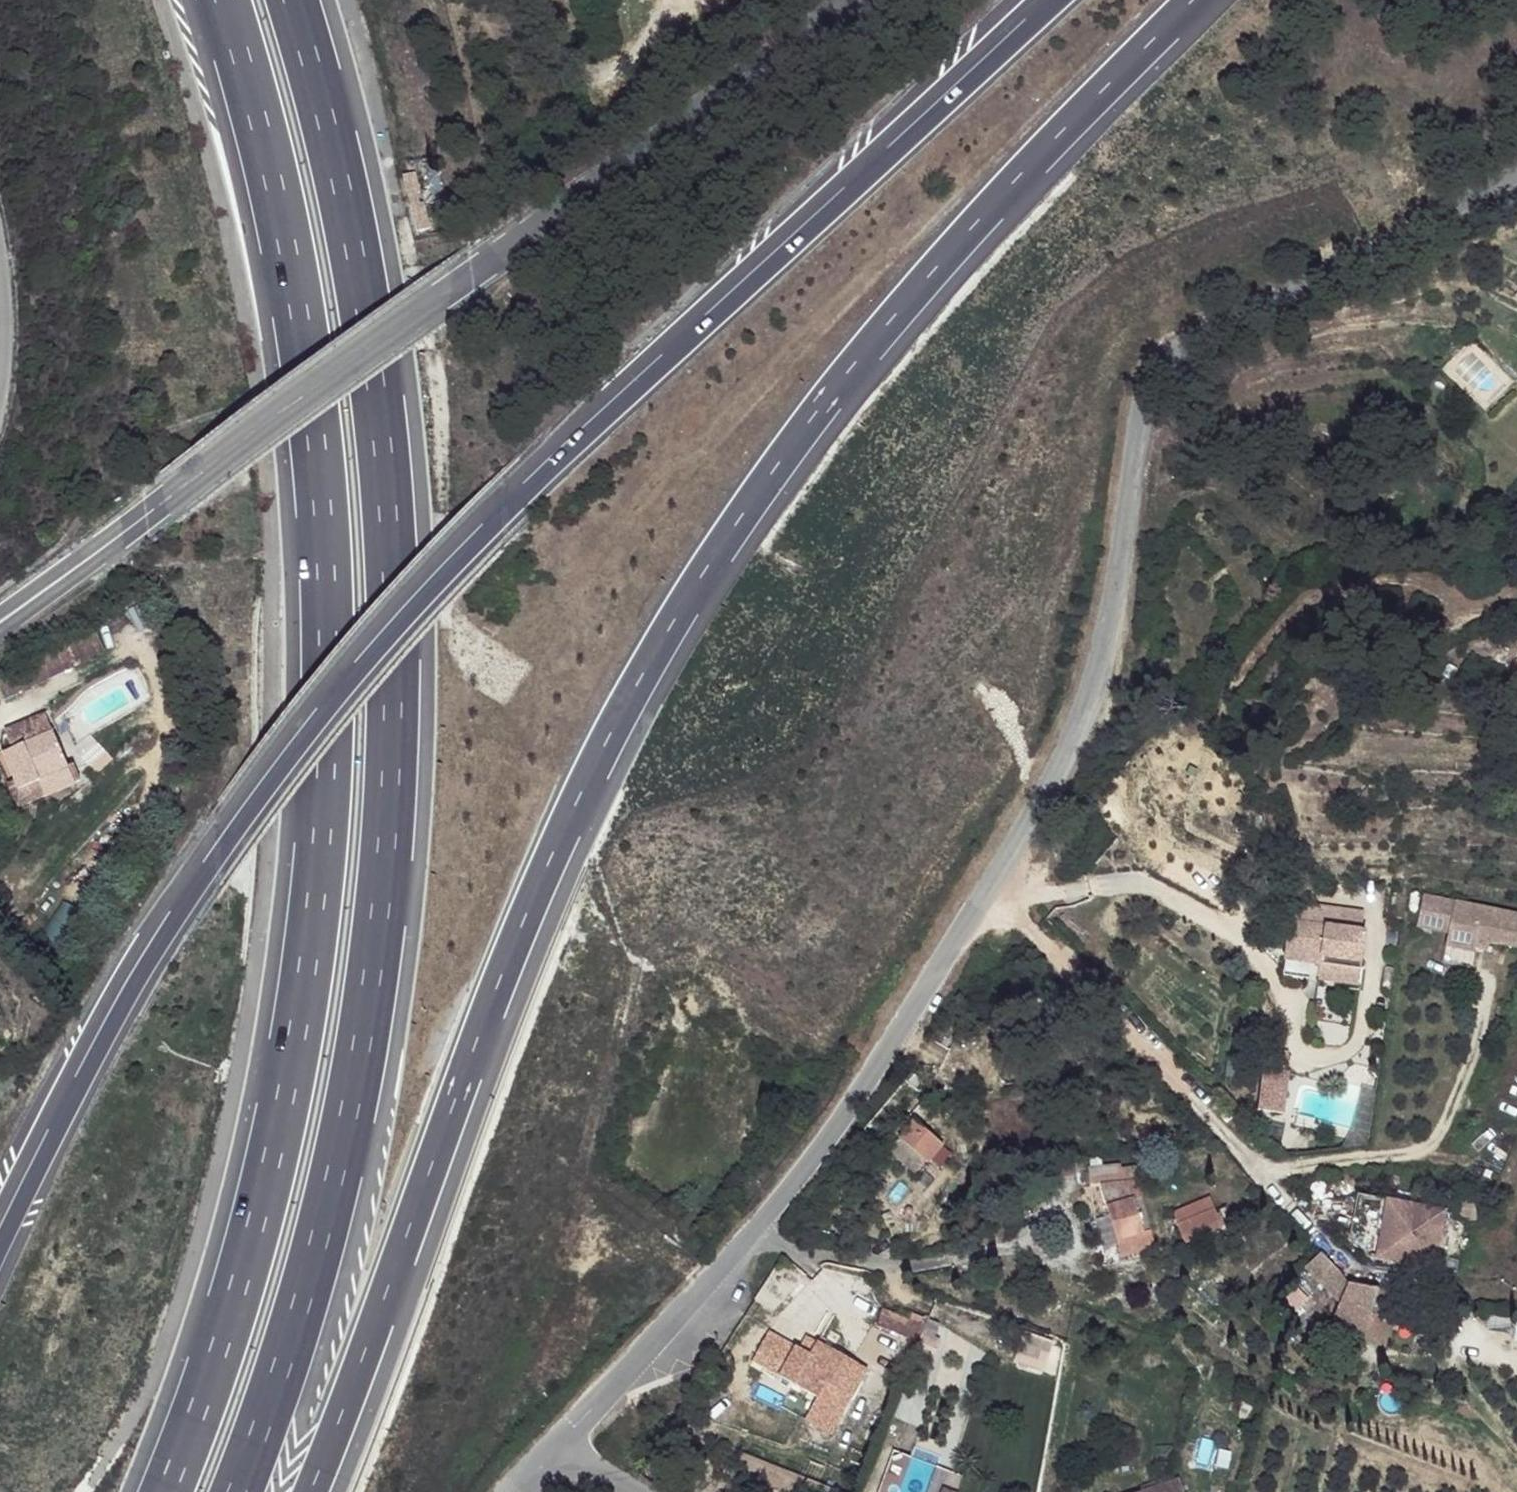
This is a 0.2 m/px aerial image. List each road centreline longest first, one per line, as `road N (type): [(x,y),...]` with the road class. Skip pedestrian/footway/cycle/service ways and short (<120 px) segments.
road 1 (motorway): [(308,1491),(577,802),(713,553),(903,300),(1204,0)]
road 2 (unclassified): [(1516,173),(1231,297),(1147,391),(1103,649),(985,878),(819,1129),(567,1439)]
road 3 (motorway): [(1060,0),(549,470),(434,585),(312,727),(194,888),(133,986),(0,1252)]
road 4 (motorway): [(218,0),(261,121),(311,421),(331,633),(331,859),(289,1075),(236,1286),(156,1491)]
road 5 (motorway): [(235,1491),(296,1339),(360,1093),(394,850),(401,630),(387,393),(300,0)]
road 6 (tertiary): [(836,0),(0,617)]

